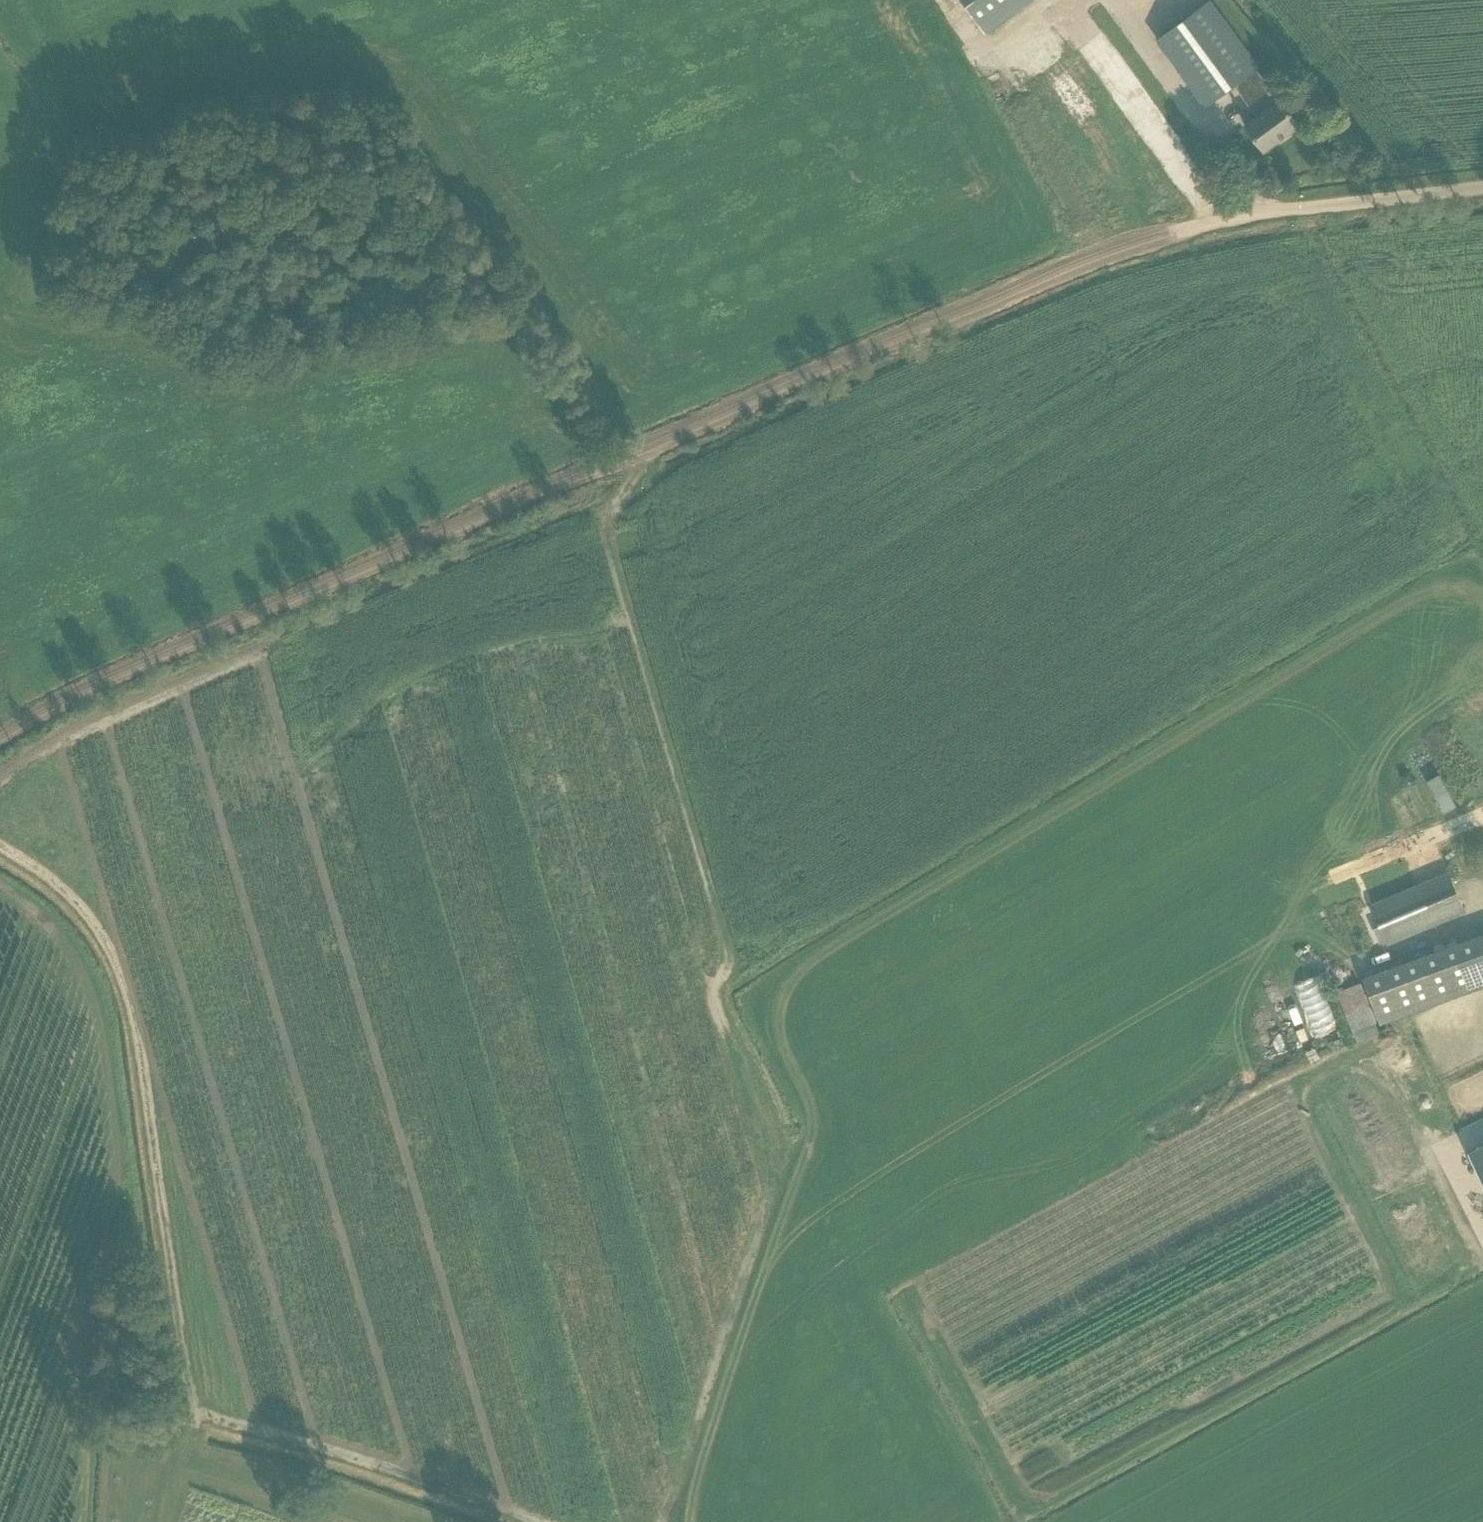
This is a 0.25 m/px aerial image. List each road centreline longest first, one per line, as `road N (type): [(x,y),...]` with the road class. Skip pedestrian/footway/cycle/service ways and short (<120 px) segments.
road 1 (track): [(0,742),(84,693),(875,348),(1162,236)]

